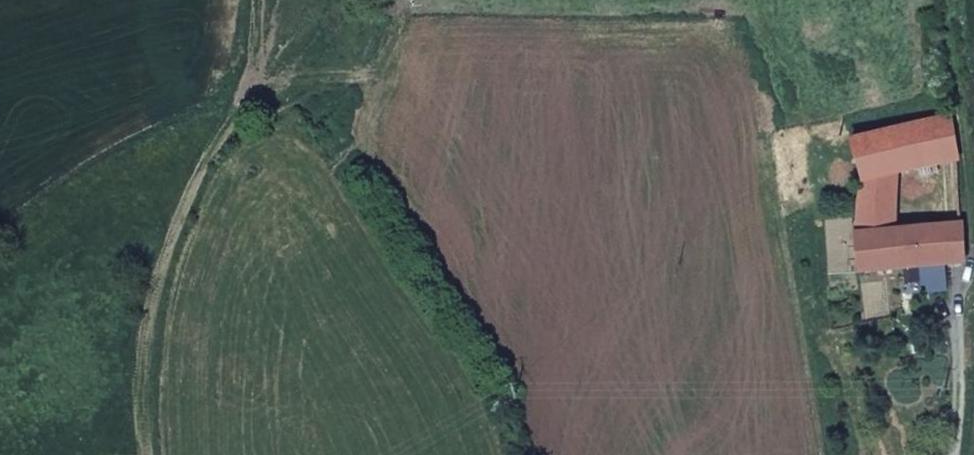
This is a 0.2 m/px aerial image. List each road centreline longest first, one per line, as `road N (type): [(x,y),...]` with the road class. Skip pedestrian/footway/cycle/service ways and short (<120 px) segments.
road 1 (residential): [(957,324),(945,454)]

